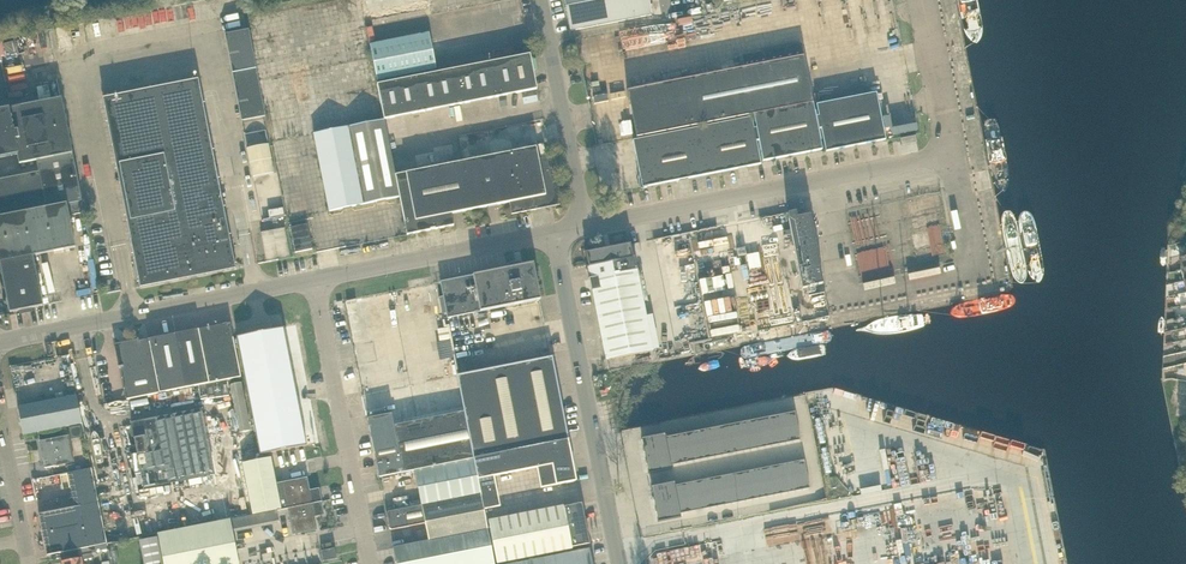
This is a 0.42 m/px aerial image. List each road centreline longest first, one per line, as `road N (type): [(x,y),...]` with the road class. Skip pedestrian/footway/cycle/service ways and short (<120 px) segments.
road 1 (unclassified): [(592,222),(967,150)]
road 2 (unclassified): [(627,563),(567,227)]
road 3 (unclassified): [(0,341),(333,272)]
road 4 (unclassified): [(389,563),(333,272)]
road 5 (unclassified): [(333,272),(567,227)]
road 6 (unclassified): [(592,222),(542,0)]
road 7 (unclassified): [(967,150),(938,0)]
road 8 (unclassified): [(29,563),(0,417)]
road 9 (unclassified): [(992,281),(967,150)]

